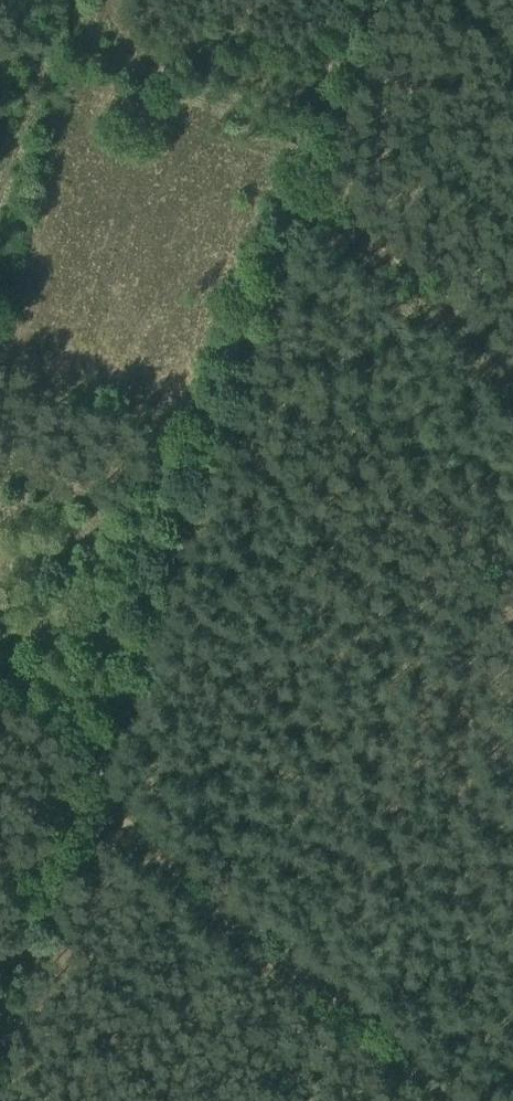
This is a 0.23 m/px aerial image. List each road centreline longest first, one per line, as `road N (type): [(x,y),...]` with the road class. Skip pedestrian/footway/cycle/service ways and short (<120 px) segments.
road 1 (track): [(0,1034),(296,202)]
road 2 (track): [(453,1100),(89,797)]
road 3 (track): [(296,202),(512,386)]
road 4 (track): [(364,0),(296,202)]

